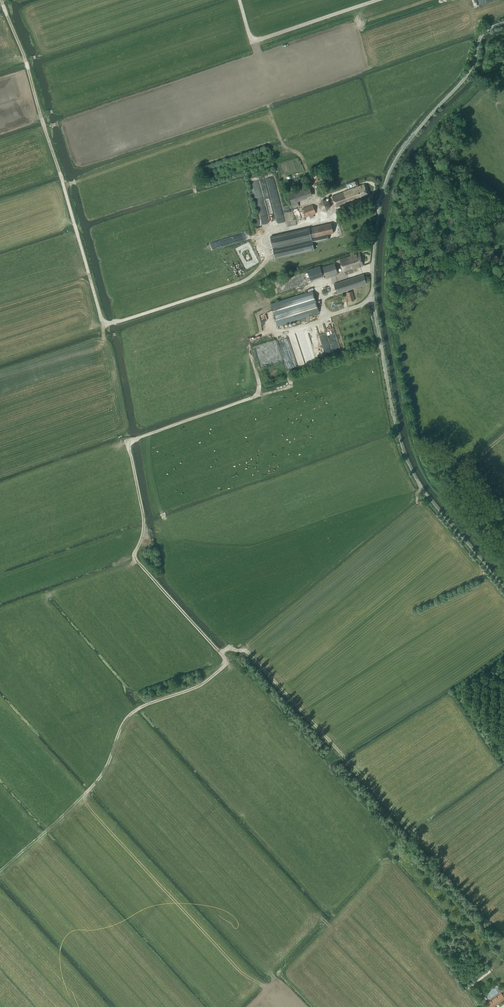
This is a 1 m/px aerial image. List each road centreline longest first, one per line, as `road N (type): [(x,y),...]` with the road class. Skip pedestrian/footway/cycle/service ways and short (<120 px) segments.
road 1 (track): [(413,829),(246,650),(216,649),(134,555),(144,528),(128,442),(256,396),(247,343),(261,335),(373,299)]
road 2 (unclassified): [(503,585),(425,493),(405,456),(372,275),(390,171),(469,73),(482,34),(503,23)]
road 3 (track): [(1,0),(109,325)]
road 4 (track): [(270,255),(238,284),(109,325)]
road 5 (track): [(379,0),(254,42),(239,0)]

